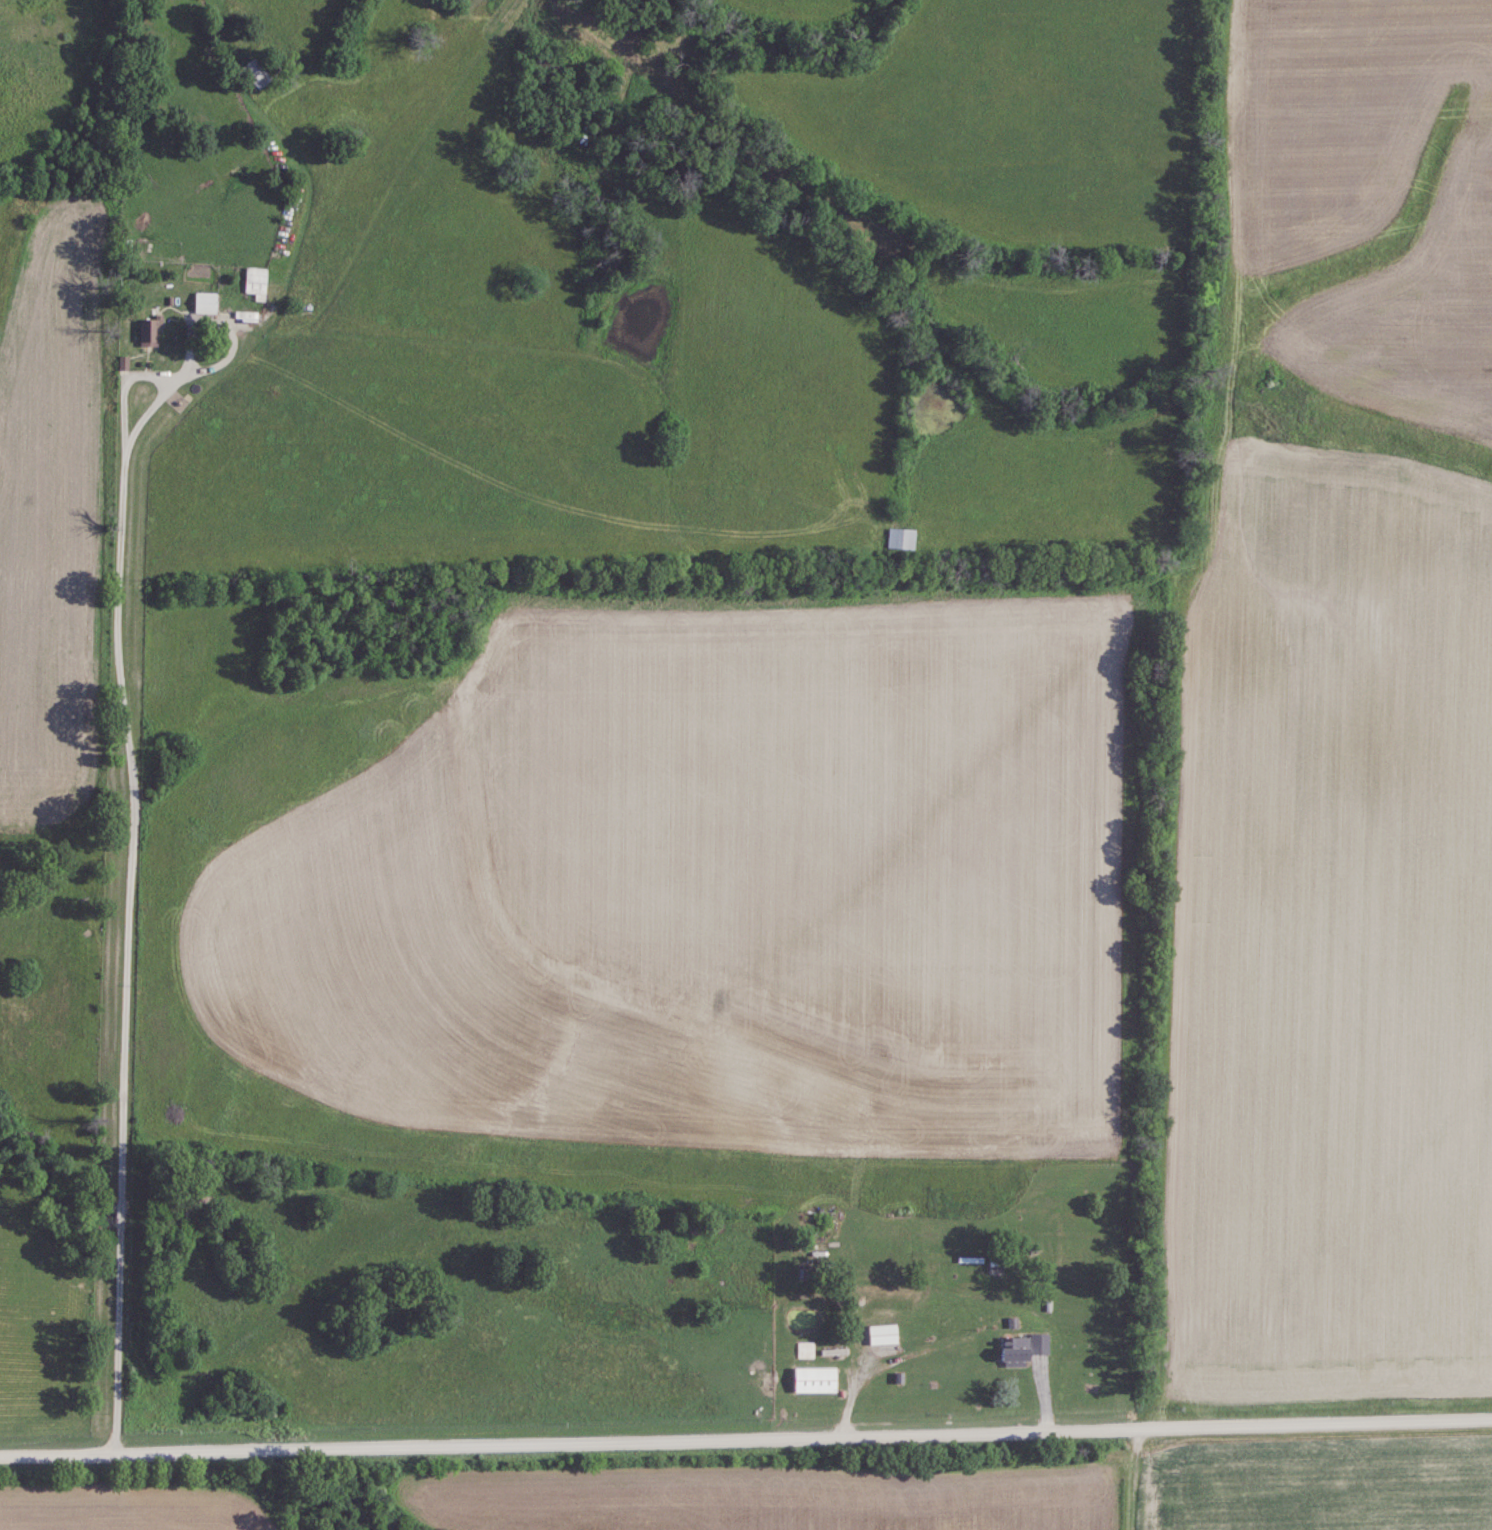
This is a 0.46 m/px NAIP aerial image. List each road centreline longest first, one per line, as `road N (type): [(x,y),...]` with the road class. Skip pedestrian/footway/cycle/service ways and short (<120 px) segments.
road 1 (residential): [(0,1458),(1491,1421)]

